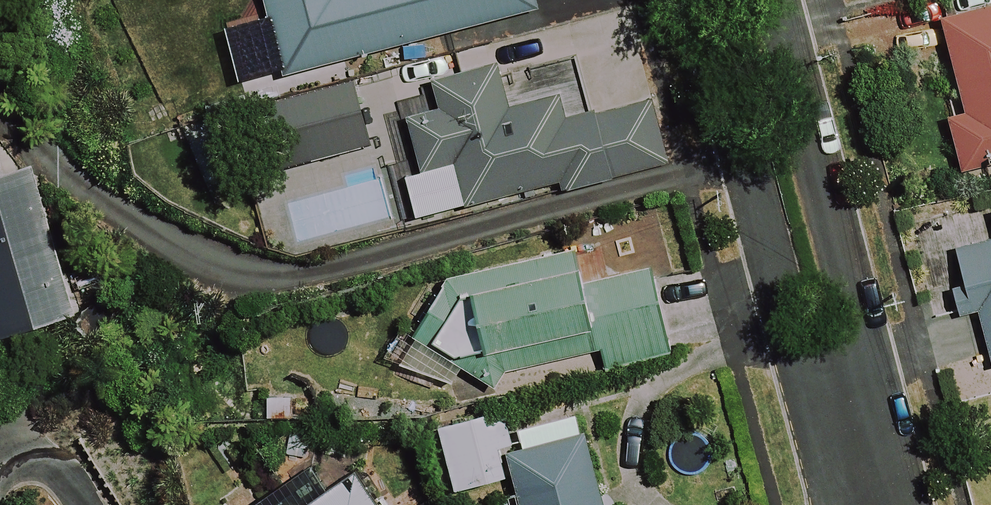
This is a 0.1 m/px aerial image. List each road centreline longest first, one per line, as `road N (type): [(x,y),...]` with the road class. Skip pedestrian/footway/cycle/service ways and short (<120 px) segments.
road 1 (residential): [(741,0),(869,494)]

